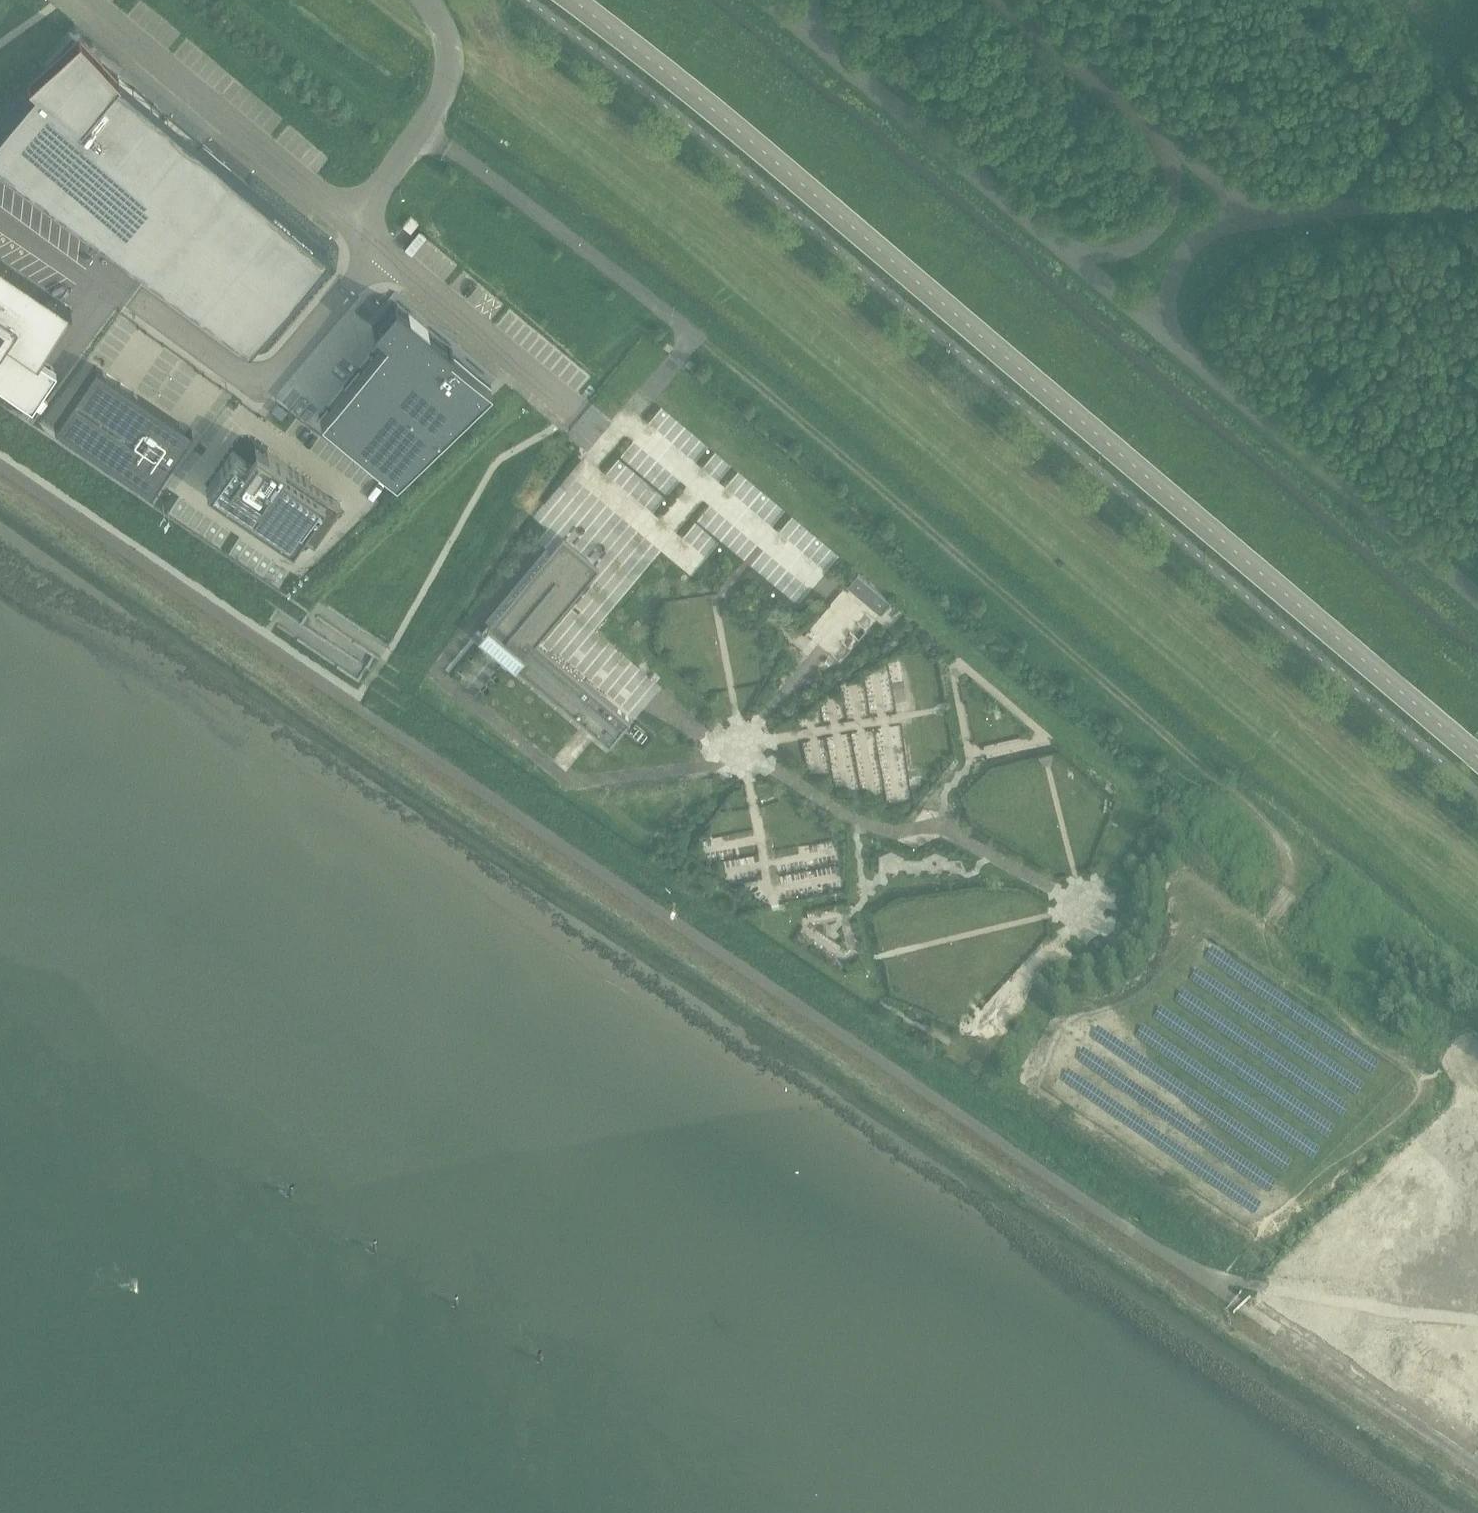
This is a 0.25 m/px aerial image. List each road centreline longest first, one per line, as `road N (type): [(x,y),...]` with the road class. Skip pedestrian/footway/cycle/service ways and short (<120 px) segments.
road 1 (tertiary): [(1477,758),(728,120),(573,0)]
road 2 (unclassified): [(355,224),(86,0)]
road 3 (residential): [(387,250),(266,389),(134,295)]
road 4 (unclassified): [(355,224),(449,76),(444,34),(425,0)]
road 5 (unclassified): [(580,416),(387,250)]

